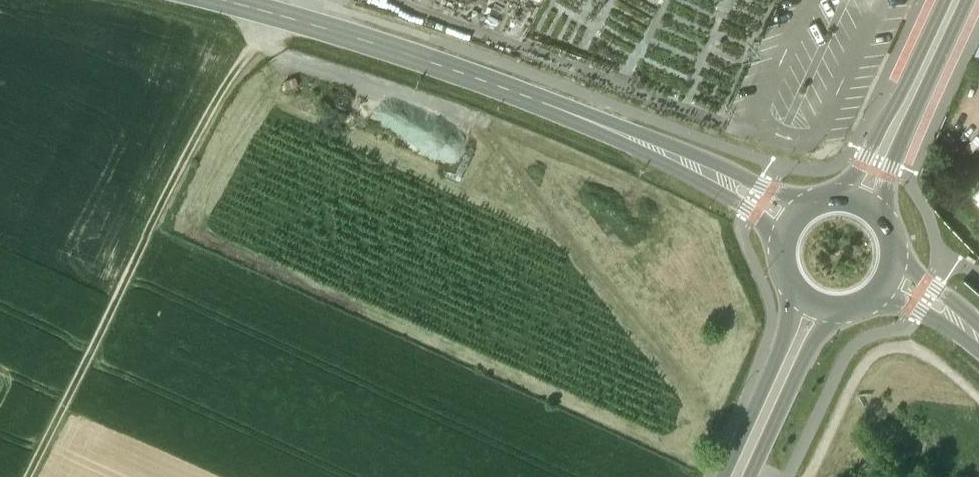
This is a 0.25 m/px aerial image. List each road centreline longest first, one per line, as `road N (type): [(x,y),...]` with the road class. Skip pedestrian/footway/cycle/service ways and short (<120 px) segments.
road 1 (secondary): [(234,0),(552,105),(796,220)]
road 2 (track): [(255,44),(201,126),(27,476)]
road 3 (track): [(695,281),(660,210),(635,188),(460,113)]
road 4 (track): [(809,476),(861,366),(885,346),(911,344),(935,357),(978,403)]
road 5 (track): [(270,10),(255,44),(286,62),(460,113)]
road 6 (secondary): [(859,202),(956,0)]
road 7 (secondary): [(790,272),(788,332),(725,476)]
road 8 (secondary): [(748,476),(813,344),(855,303)]

